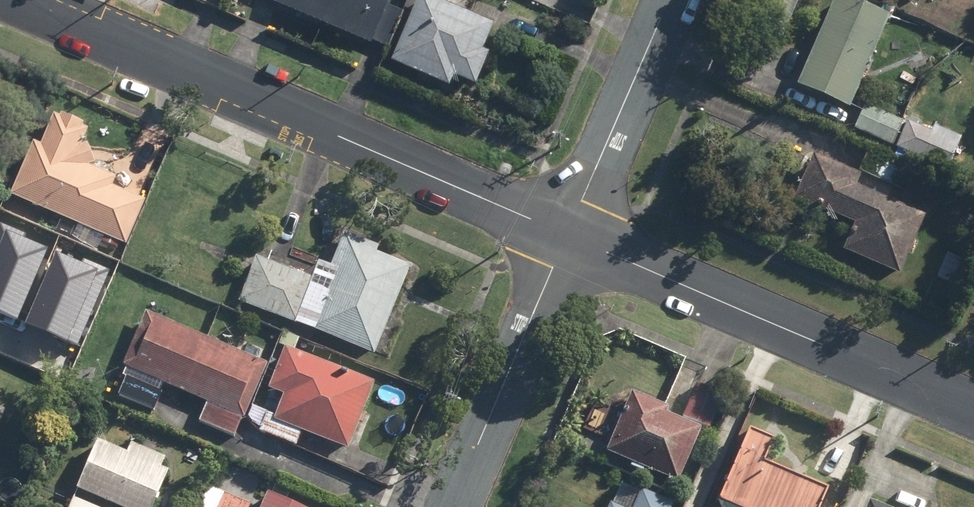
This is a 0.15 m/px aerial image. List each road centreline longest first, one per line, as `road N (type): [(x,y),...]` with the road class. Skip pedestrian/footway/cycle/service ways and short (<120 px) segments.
road 1 (residential): [(23,0),(568,235)]
road 2 (residential): [(568,235),(973,409)]
road 3 (residential): [(568,235),(451,506)]
road 4 (residential): [(670,0),(568,235)]

